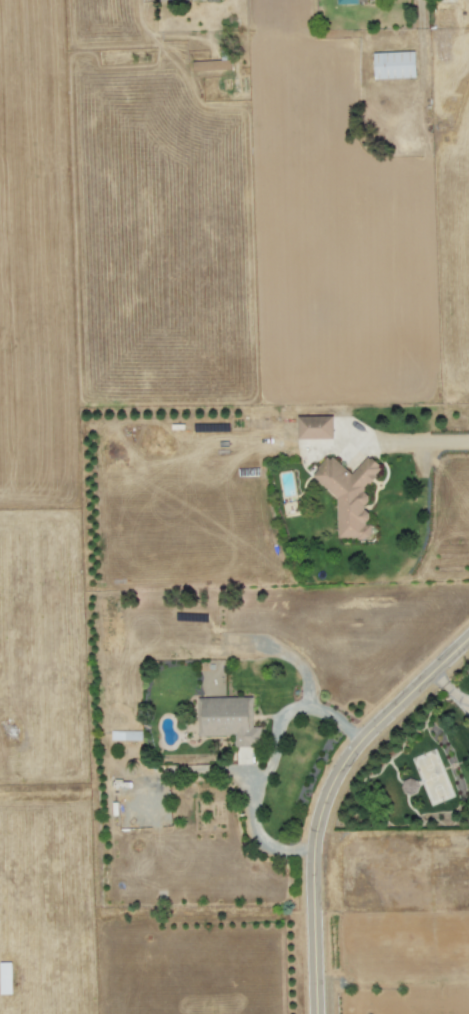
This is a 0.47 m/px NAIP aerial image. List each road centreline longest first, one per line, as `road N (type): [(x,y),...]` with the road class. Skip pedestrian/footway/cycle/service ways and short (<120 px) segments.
road 1 (residential): [(314,1013),(310,871),(322,801),(369,728),(468,635)]

